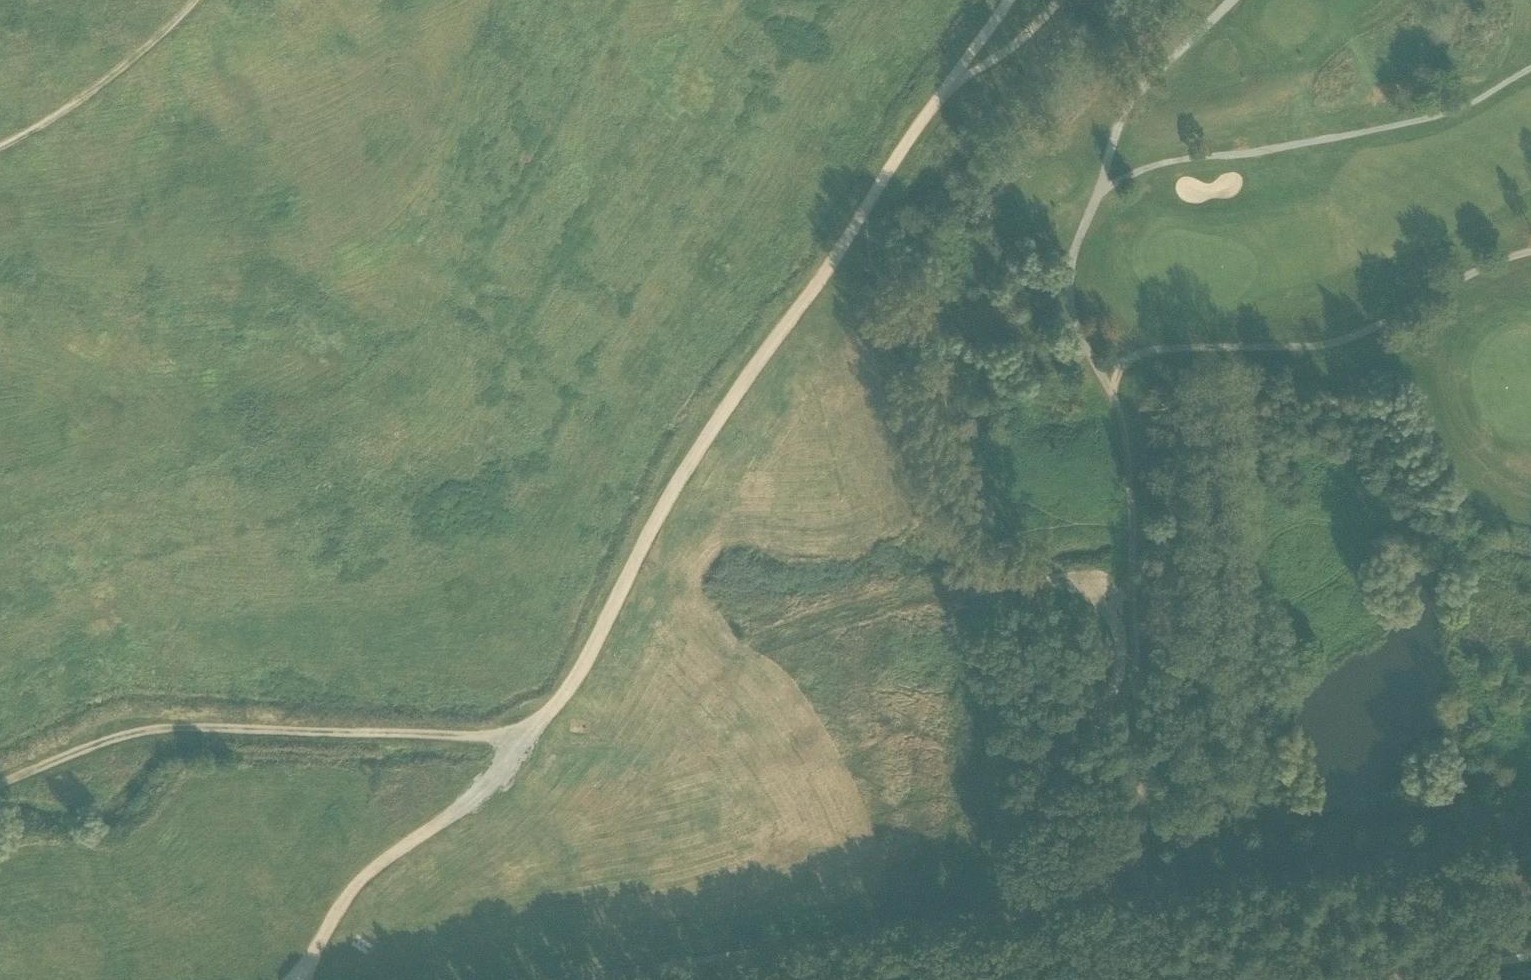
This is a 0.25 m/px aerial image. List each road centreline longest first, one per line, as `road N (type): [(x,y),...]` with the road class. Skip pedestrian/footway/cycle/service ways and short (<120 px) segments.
road 1 (track): [(1132,563),(1127,410)]

